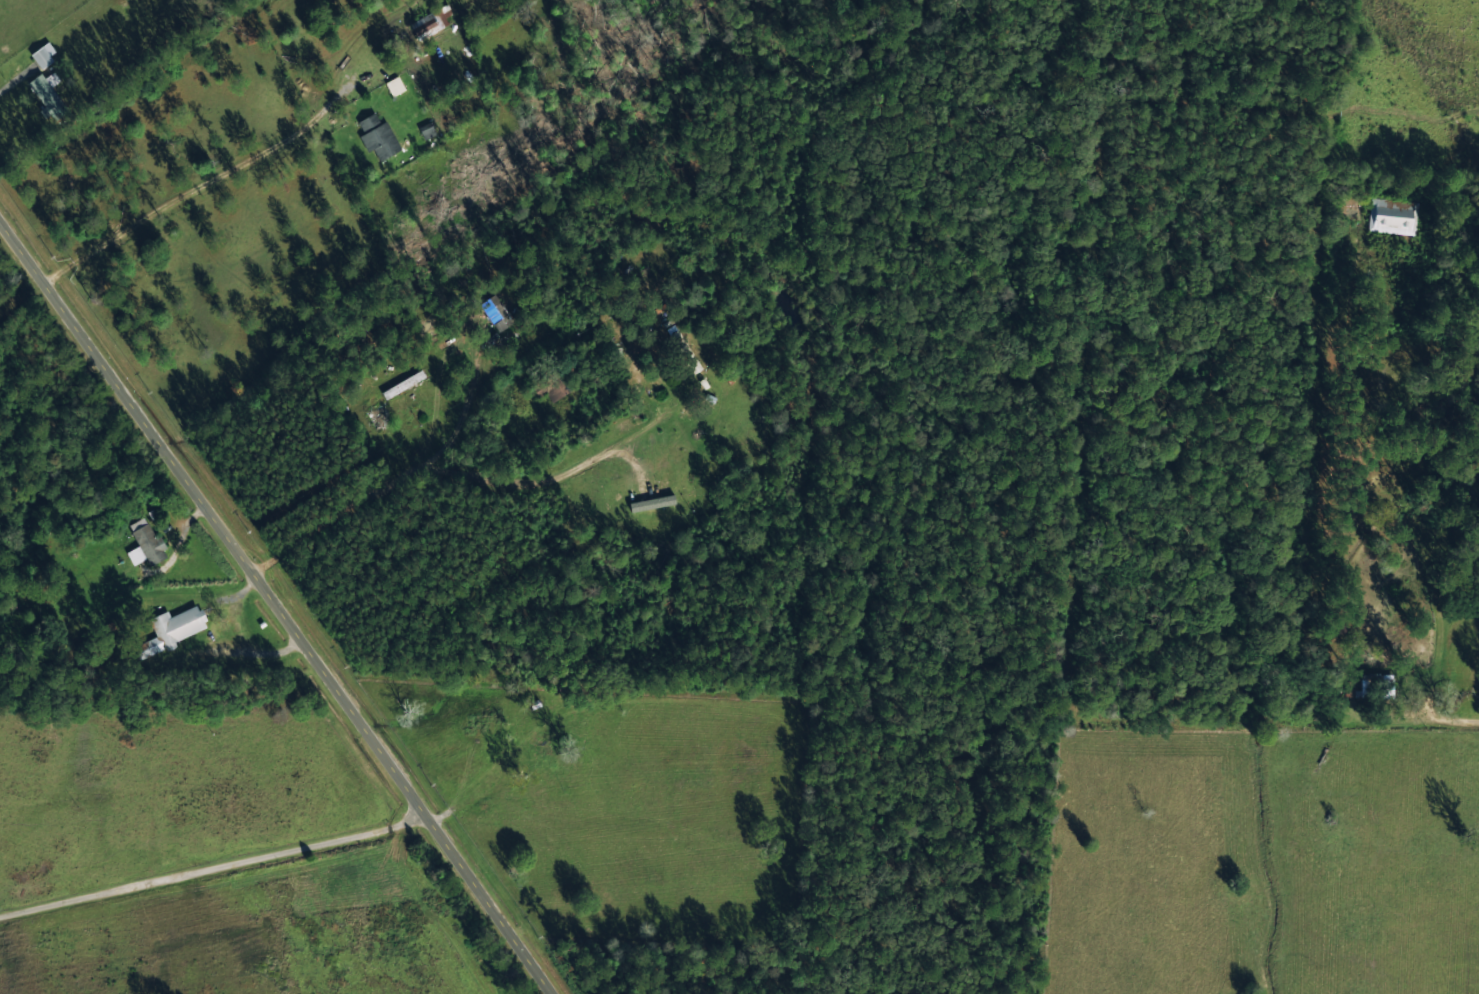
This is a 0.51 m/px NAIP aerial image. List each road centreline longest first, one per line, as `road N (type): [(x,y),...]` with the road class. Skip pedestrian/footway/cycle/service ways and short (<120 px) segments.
road 1 (tertiary): [(0,227),(552,993)]
road 2 (residential): [(1411,388),(1431,399),(1434,431),(1400,473),(1400,520),(1432,567),(1443,605),(1436,644),(1401,685),(1398,712),(1410,737)]
road 3 (residential): [(1317,736),(1478,735)]

